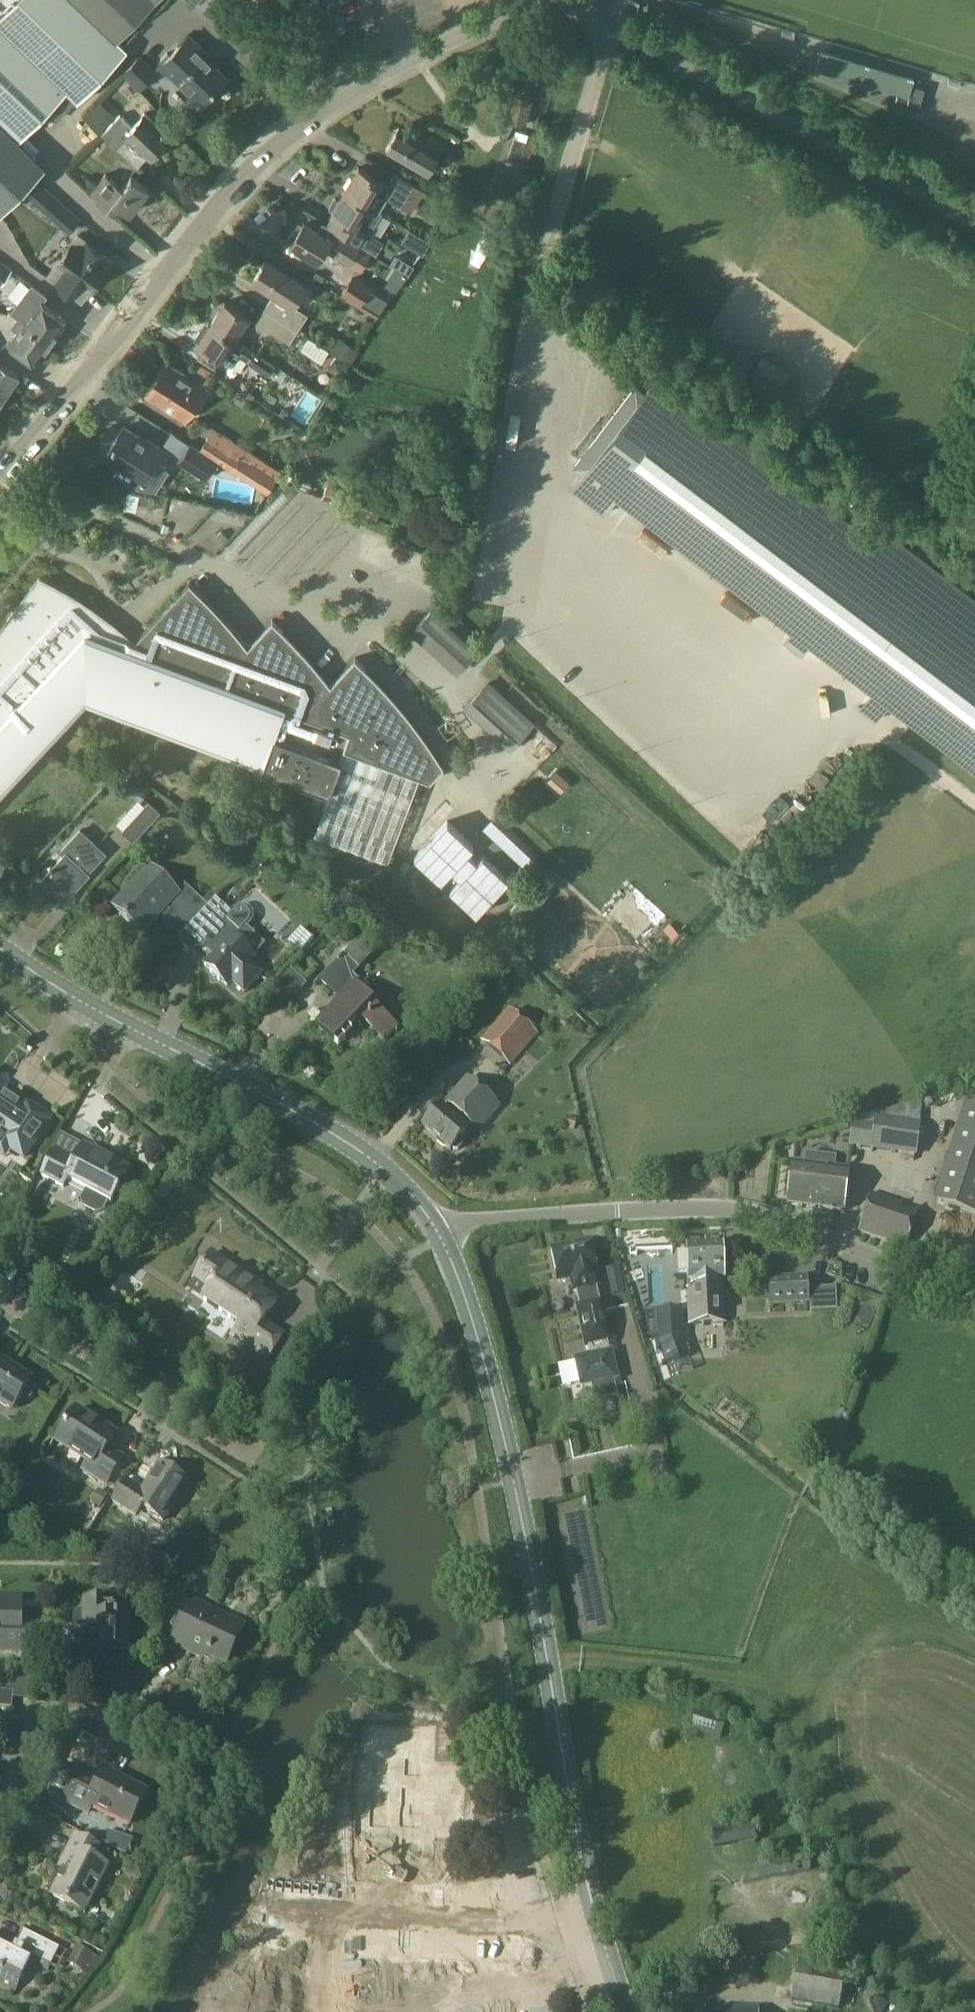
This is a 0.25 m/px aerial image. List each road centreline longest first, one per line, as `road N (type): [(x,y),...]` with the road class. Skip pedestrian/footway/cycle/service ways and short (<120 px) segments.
road 1 (tertiary): [(625,2011),(585,1876),(519,1488),(439,1237)]
road 2 (tertiary): [(439,1237),(400,1185),(334,1134),(129,1028),(0,946)]
road 3 (residential): [(0,470),(269,151),(346,95)]
road 4 (track): [(974,1646),(951,1629),(895,1627),(802,1686),(547,1657)]
road 5 (residential): [(609,21),(974,225)]
road 6 (tertiary): [(755,1214),(626,1211),(480,1222),(439,1237)]
road 7 (residential): [(0,1296),(257,1455)]
road 8 (residential): [(346,95),(541,4),(609,21)]
road 9 (unclassified): [(609,21),(533,287)]
road 10 (tertiary): [(755,1214),(974,1295)]
road 11 (residential): [(0,1812),(51,1711),(130,1713)]

